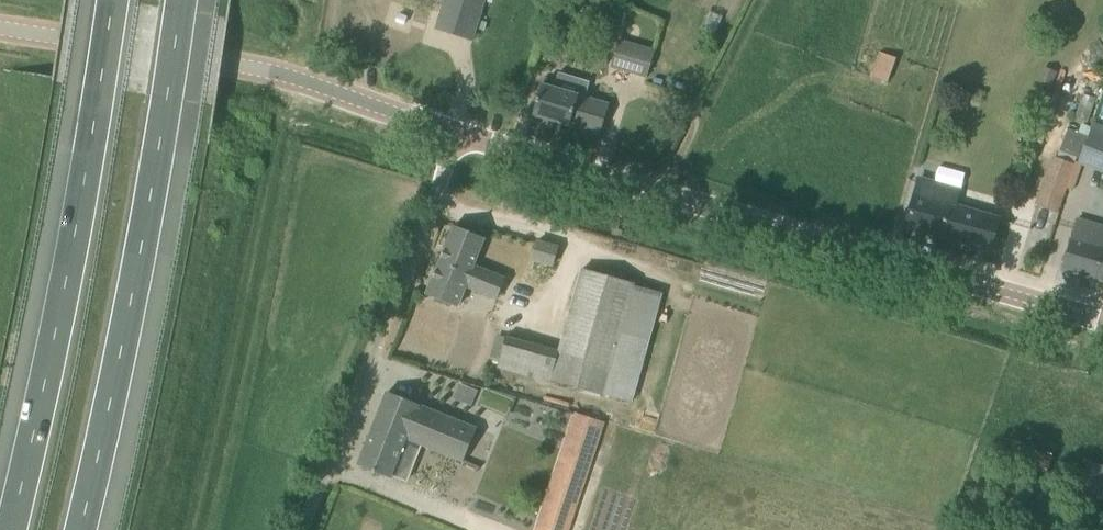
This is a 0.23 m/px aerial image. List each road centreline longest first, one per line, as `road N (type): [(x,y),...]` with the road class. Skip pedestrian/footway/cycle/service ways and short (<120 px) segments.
road 1 (tertiary): [(1102,317),(460,135)]
road 2 (motorway): [(114,0),(12,529)]
road 3 (motorway): [(81,529),(183,0)]
road 4 (tertiary): [(460,135),(276,71),(0,25)]
road 5 (unclassified): [(305,529),(460,135)]

